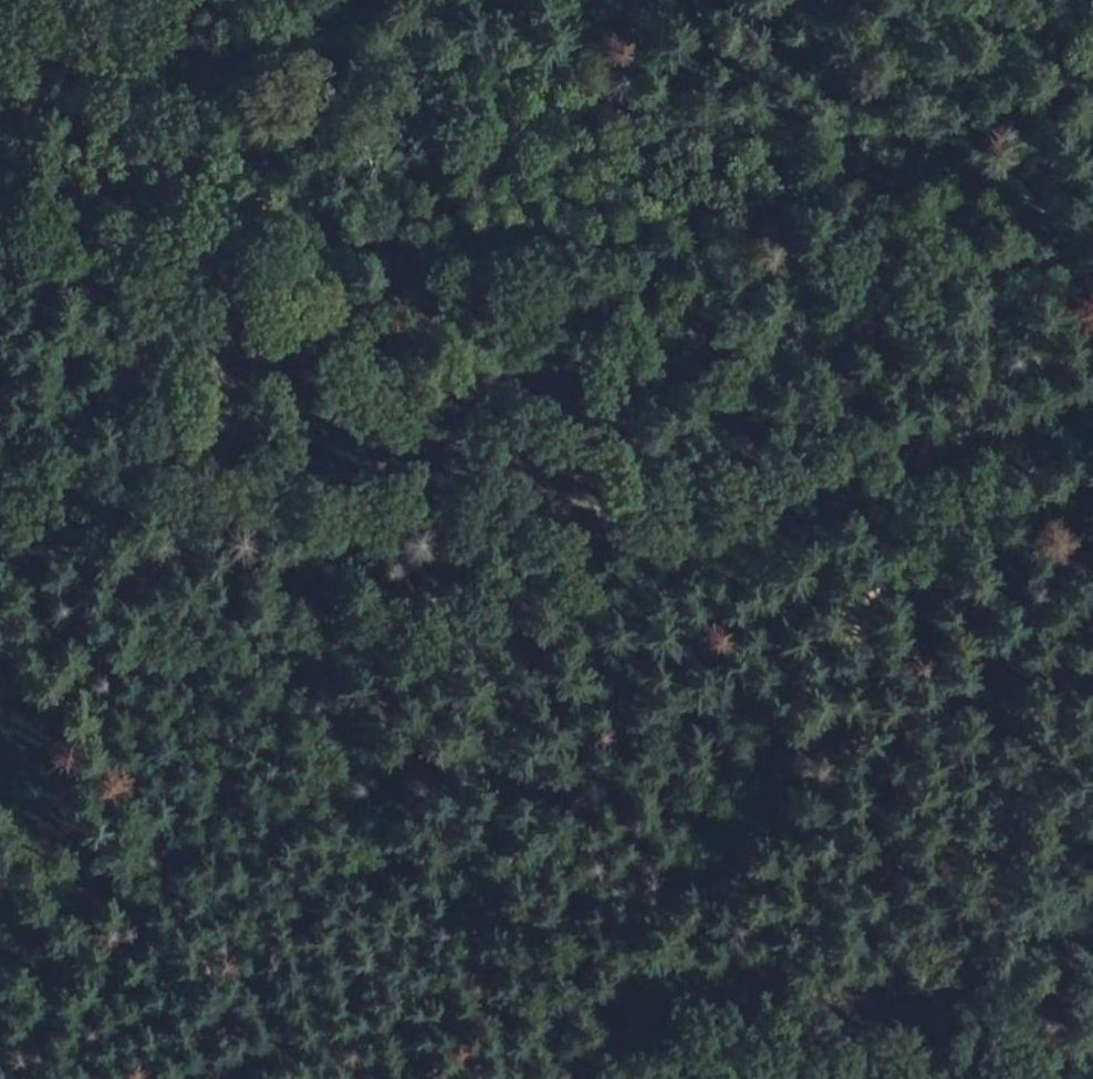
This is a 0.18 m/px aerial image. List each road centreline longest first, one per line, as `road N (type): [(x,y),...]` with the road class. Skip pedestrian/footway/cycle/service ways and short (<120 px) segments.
road 1 (track): [(185,1078),(235,1068),(323,991),(753,727),(907,588),(818,539),(771,360),(711,327),(531,271),(225,221),(97,205),(0,216)]
road 2 (track): [(0,483),(358,397),(711,327),(1092,271)]
road 3 (track): [(229,1078),(235,1068),(440,1024),(650,997),(801,993),(913,994),(998,1019),(1092,1061)]
road 4 (track): [(357,0),(615,91),(806,108),(929,133),(1092,185)]
road 5 (track): [(1092,759),(939,657),(907,588),(930,530),(1092,452)]
road 6 (track): [(908,0),(1092,108)]

